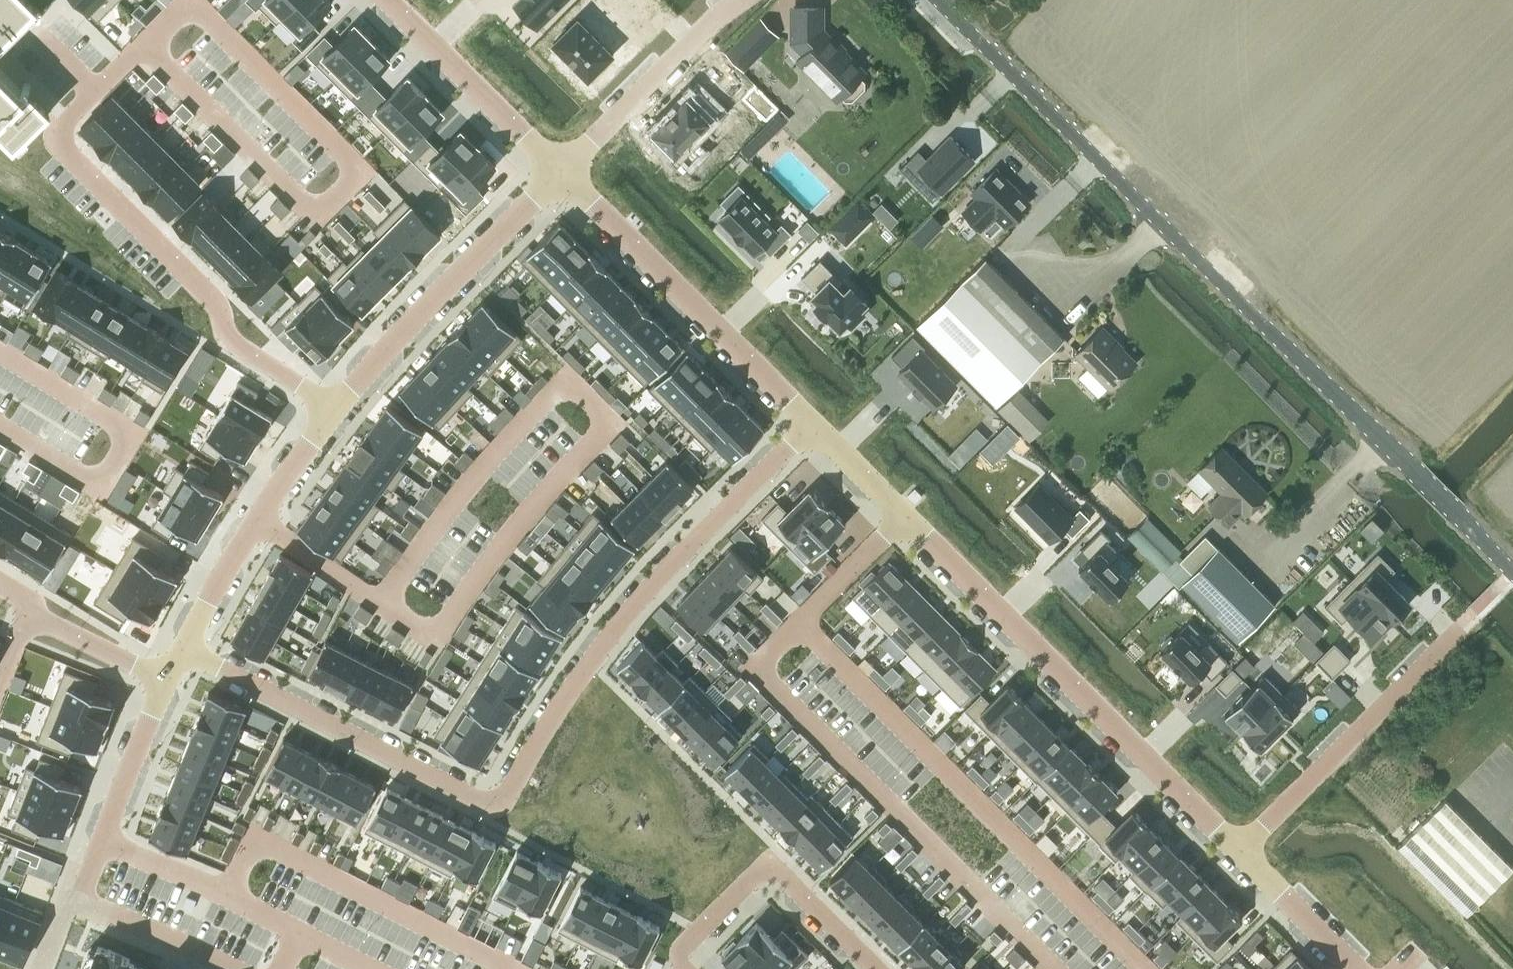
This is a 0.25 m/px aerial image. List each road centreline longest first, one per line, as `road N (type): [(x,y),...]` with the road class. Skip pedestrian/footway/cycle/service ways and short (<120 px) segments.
road 1 (residential): [(810,424),(623,616),(493,803),(185,648)]
road 2 (unclassified): [(1512,573),(938,0)]
road 3 (residential): [(810,424),(1240,848)]
road 4 (residential): [(560,172),(810,424)]
road 5 (residential): [(560,172),(333,410)]
road 6 (residential): [(1457,631),(1240,848)]
road 7 (residential): [(681,961),(686,942),(764,863),(873,968)]
road 8 (residential): [(333,410),(185,648)]
road 9 (residential): [(229,339),(209,296),(50,135)]
road 10 (residential): [(388,0),(560,172)]
road 11 (residential): [(167,678),(81,904)]
road 12 (residential): [(1240,848),(1359,968)]
road 13 (residential): [(31,614),(167,678)]
road 14 (residential): [(229,339),(333,410)]

